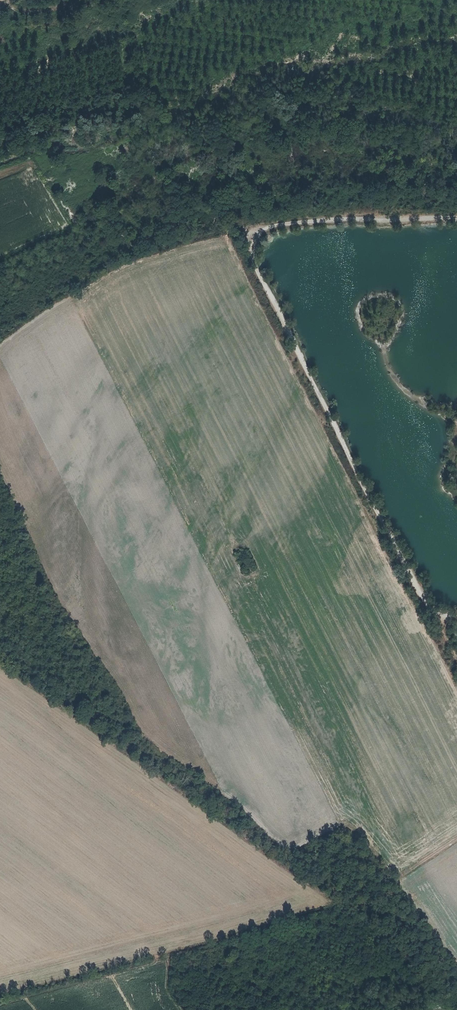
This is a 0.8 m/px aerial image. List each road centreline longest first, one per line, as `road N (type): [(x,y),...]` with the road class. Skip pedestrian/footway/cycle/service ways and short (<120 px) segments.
road 1 (track): [(456,183),(368,192),(309,185),(231,208),(217,227),(171,229),(141,246),(115,233),(85,237),(0,311)]
road 2 (track): [(0,95),(2,101),(42,102),(131,79),(196,96),(340,39),(433,24),(456,31)]

